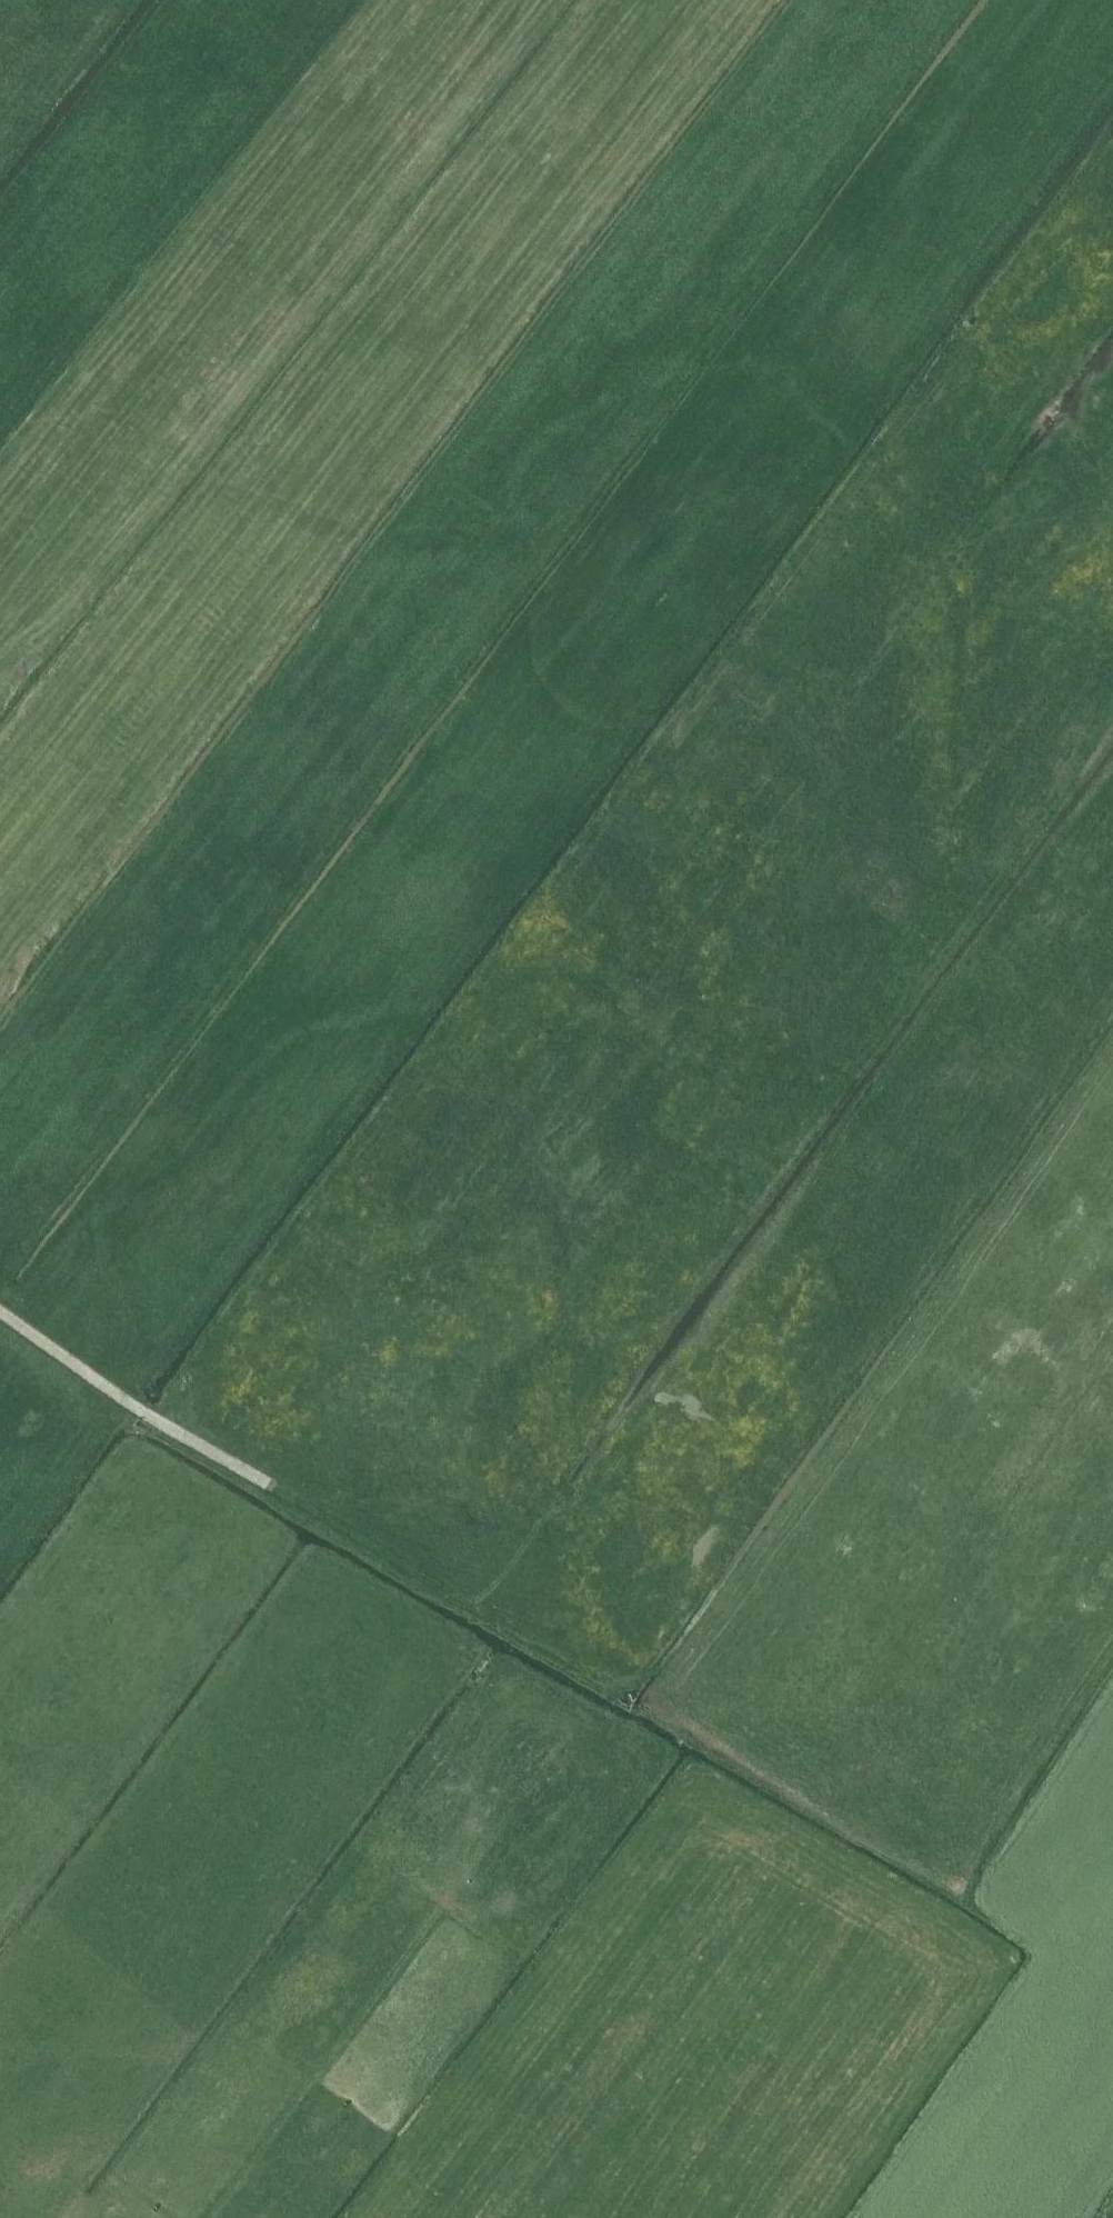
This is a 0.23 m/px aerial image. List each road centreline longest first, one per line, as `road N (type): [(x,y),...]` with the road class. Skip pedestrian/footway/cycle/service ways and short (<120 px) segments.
road 1 (track): [(675,1715),(476,1596),(264,1487),(0,1310)]
road 2 (track): [(993,2048),(1056,1947),(675,1715),(747,1607)]

